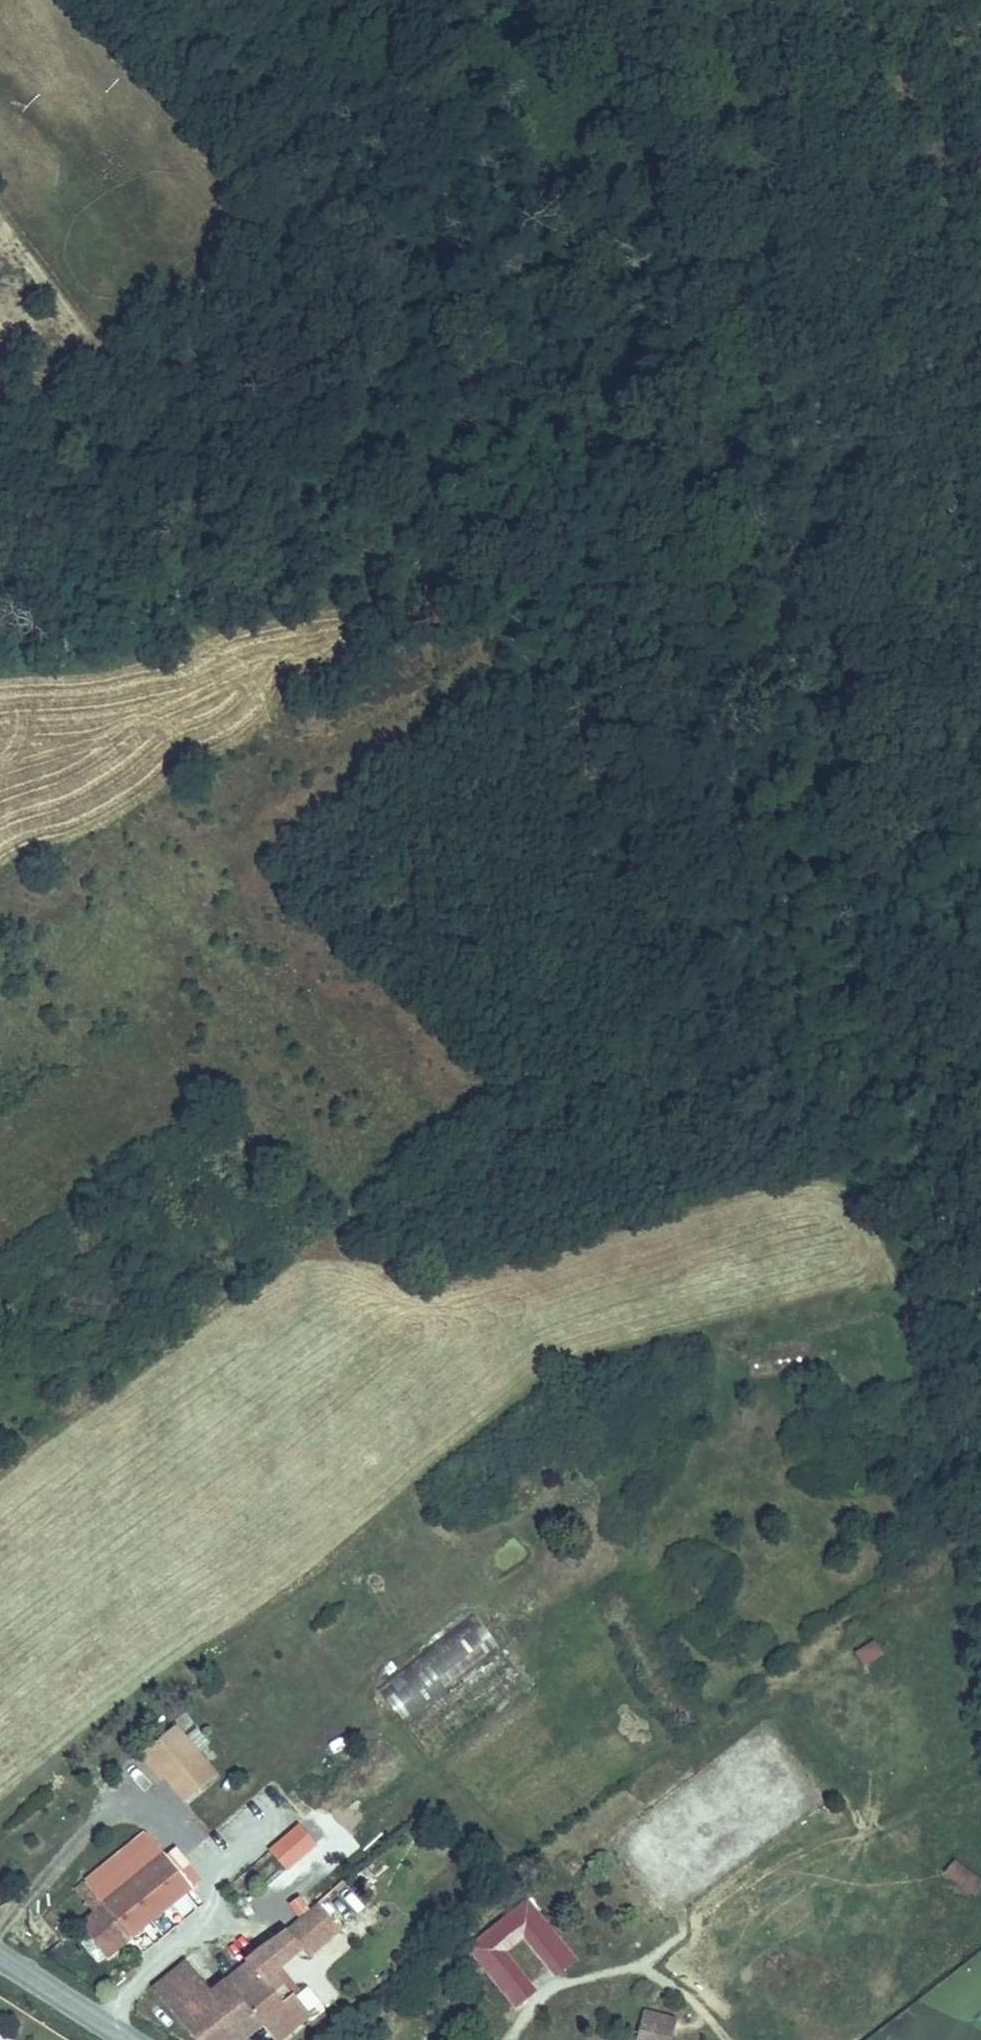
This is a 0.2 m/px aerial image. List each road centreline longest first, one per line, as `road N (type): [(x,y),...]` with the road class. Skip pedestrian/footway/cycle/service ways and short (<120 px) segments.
road 1 (tertiary): [(0,1957),(135,2039)]

